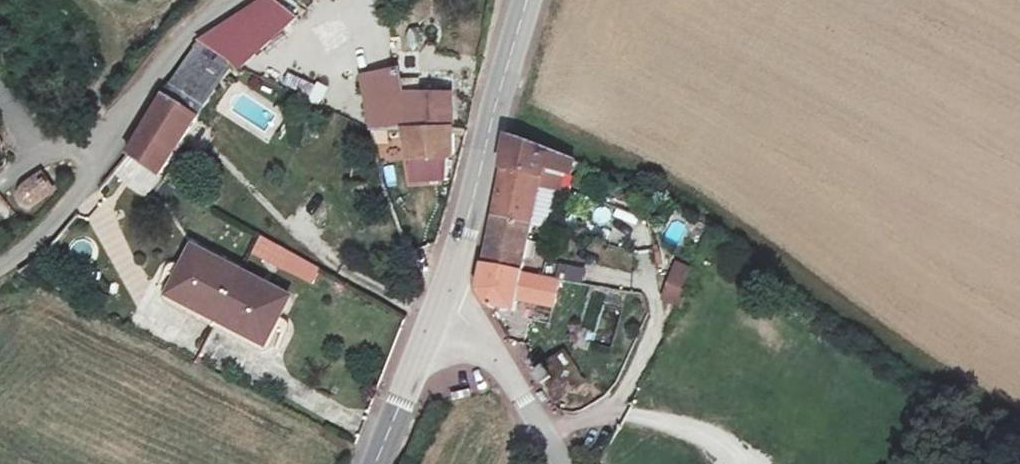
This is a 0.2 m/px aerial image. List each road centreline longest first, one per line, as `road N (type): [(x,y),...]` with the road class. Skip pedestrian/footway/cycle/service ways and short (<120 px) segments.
road 1 (tertiary): [(433,309),(524,0)]
road 2 (residential): [(237,0),(191,26),(96,153)]
road 3 (unclassified): [(562,463),(504,368),(433,309)]
road 4 (tertiary): [(374,463),(433,309)]
road 5 (residential): [(96,153),(24,256),(0,271)]

